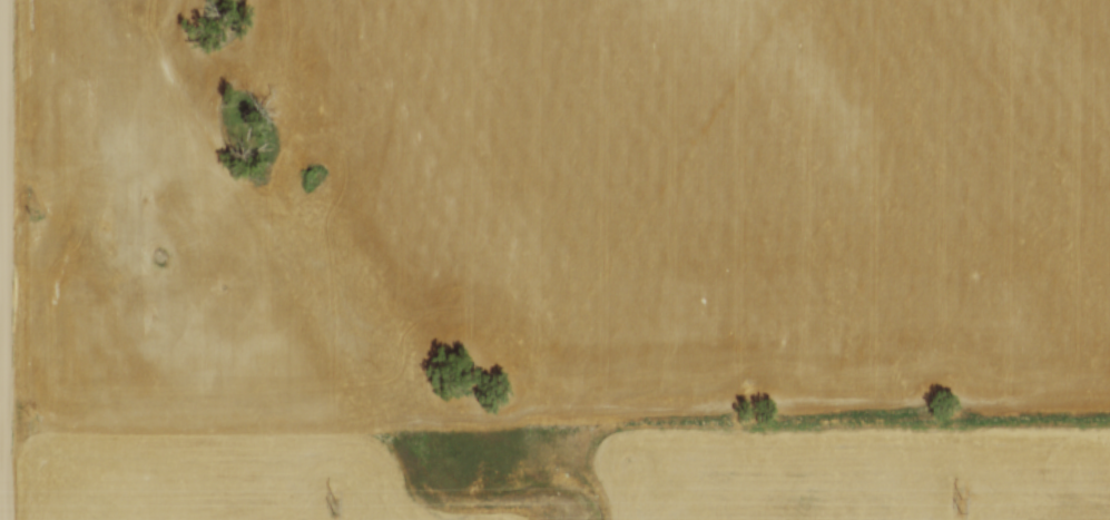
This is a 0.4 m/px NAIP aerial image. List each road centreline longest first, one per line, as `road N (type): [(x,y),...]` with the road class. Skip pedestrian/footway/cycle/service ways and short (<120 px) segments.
road 1 (residential): [(4,0),(5,519)]

